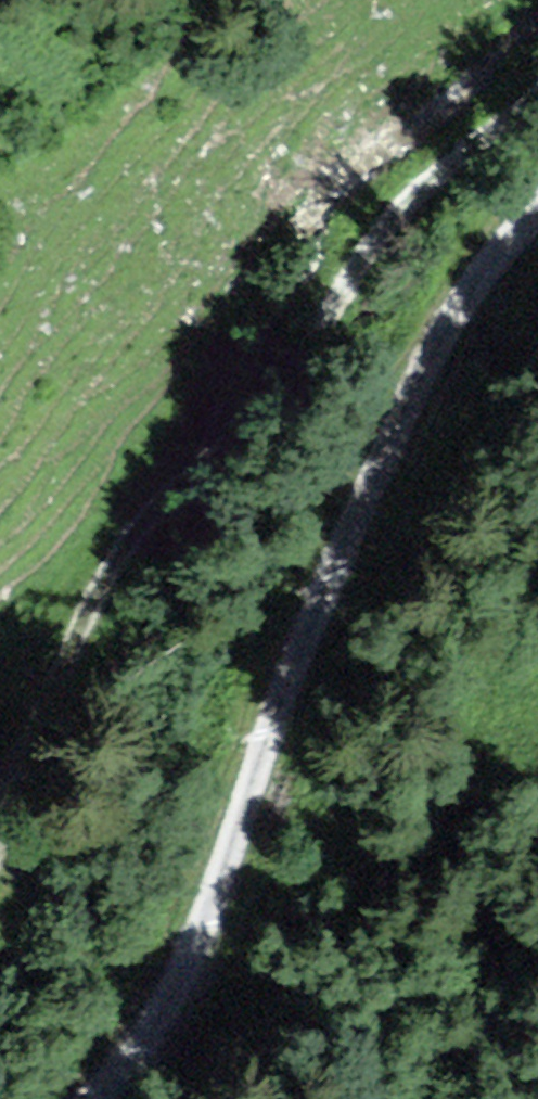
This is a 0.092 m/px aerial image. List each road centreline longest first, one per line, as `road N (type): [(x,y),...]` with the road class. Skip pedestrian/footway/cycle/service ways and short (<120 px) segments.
road 1 (track): [(119,1098),(173,1020),(225,907),(492,274),(537,235)]
road 2 (track): [(537,93),(334,294),(244,442),(144,534),(29,762),(0,838)]

